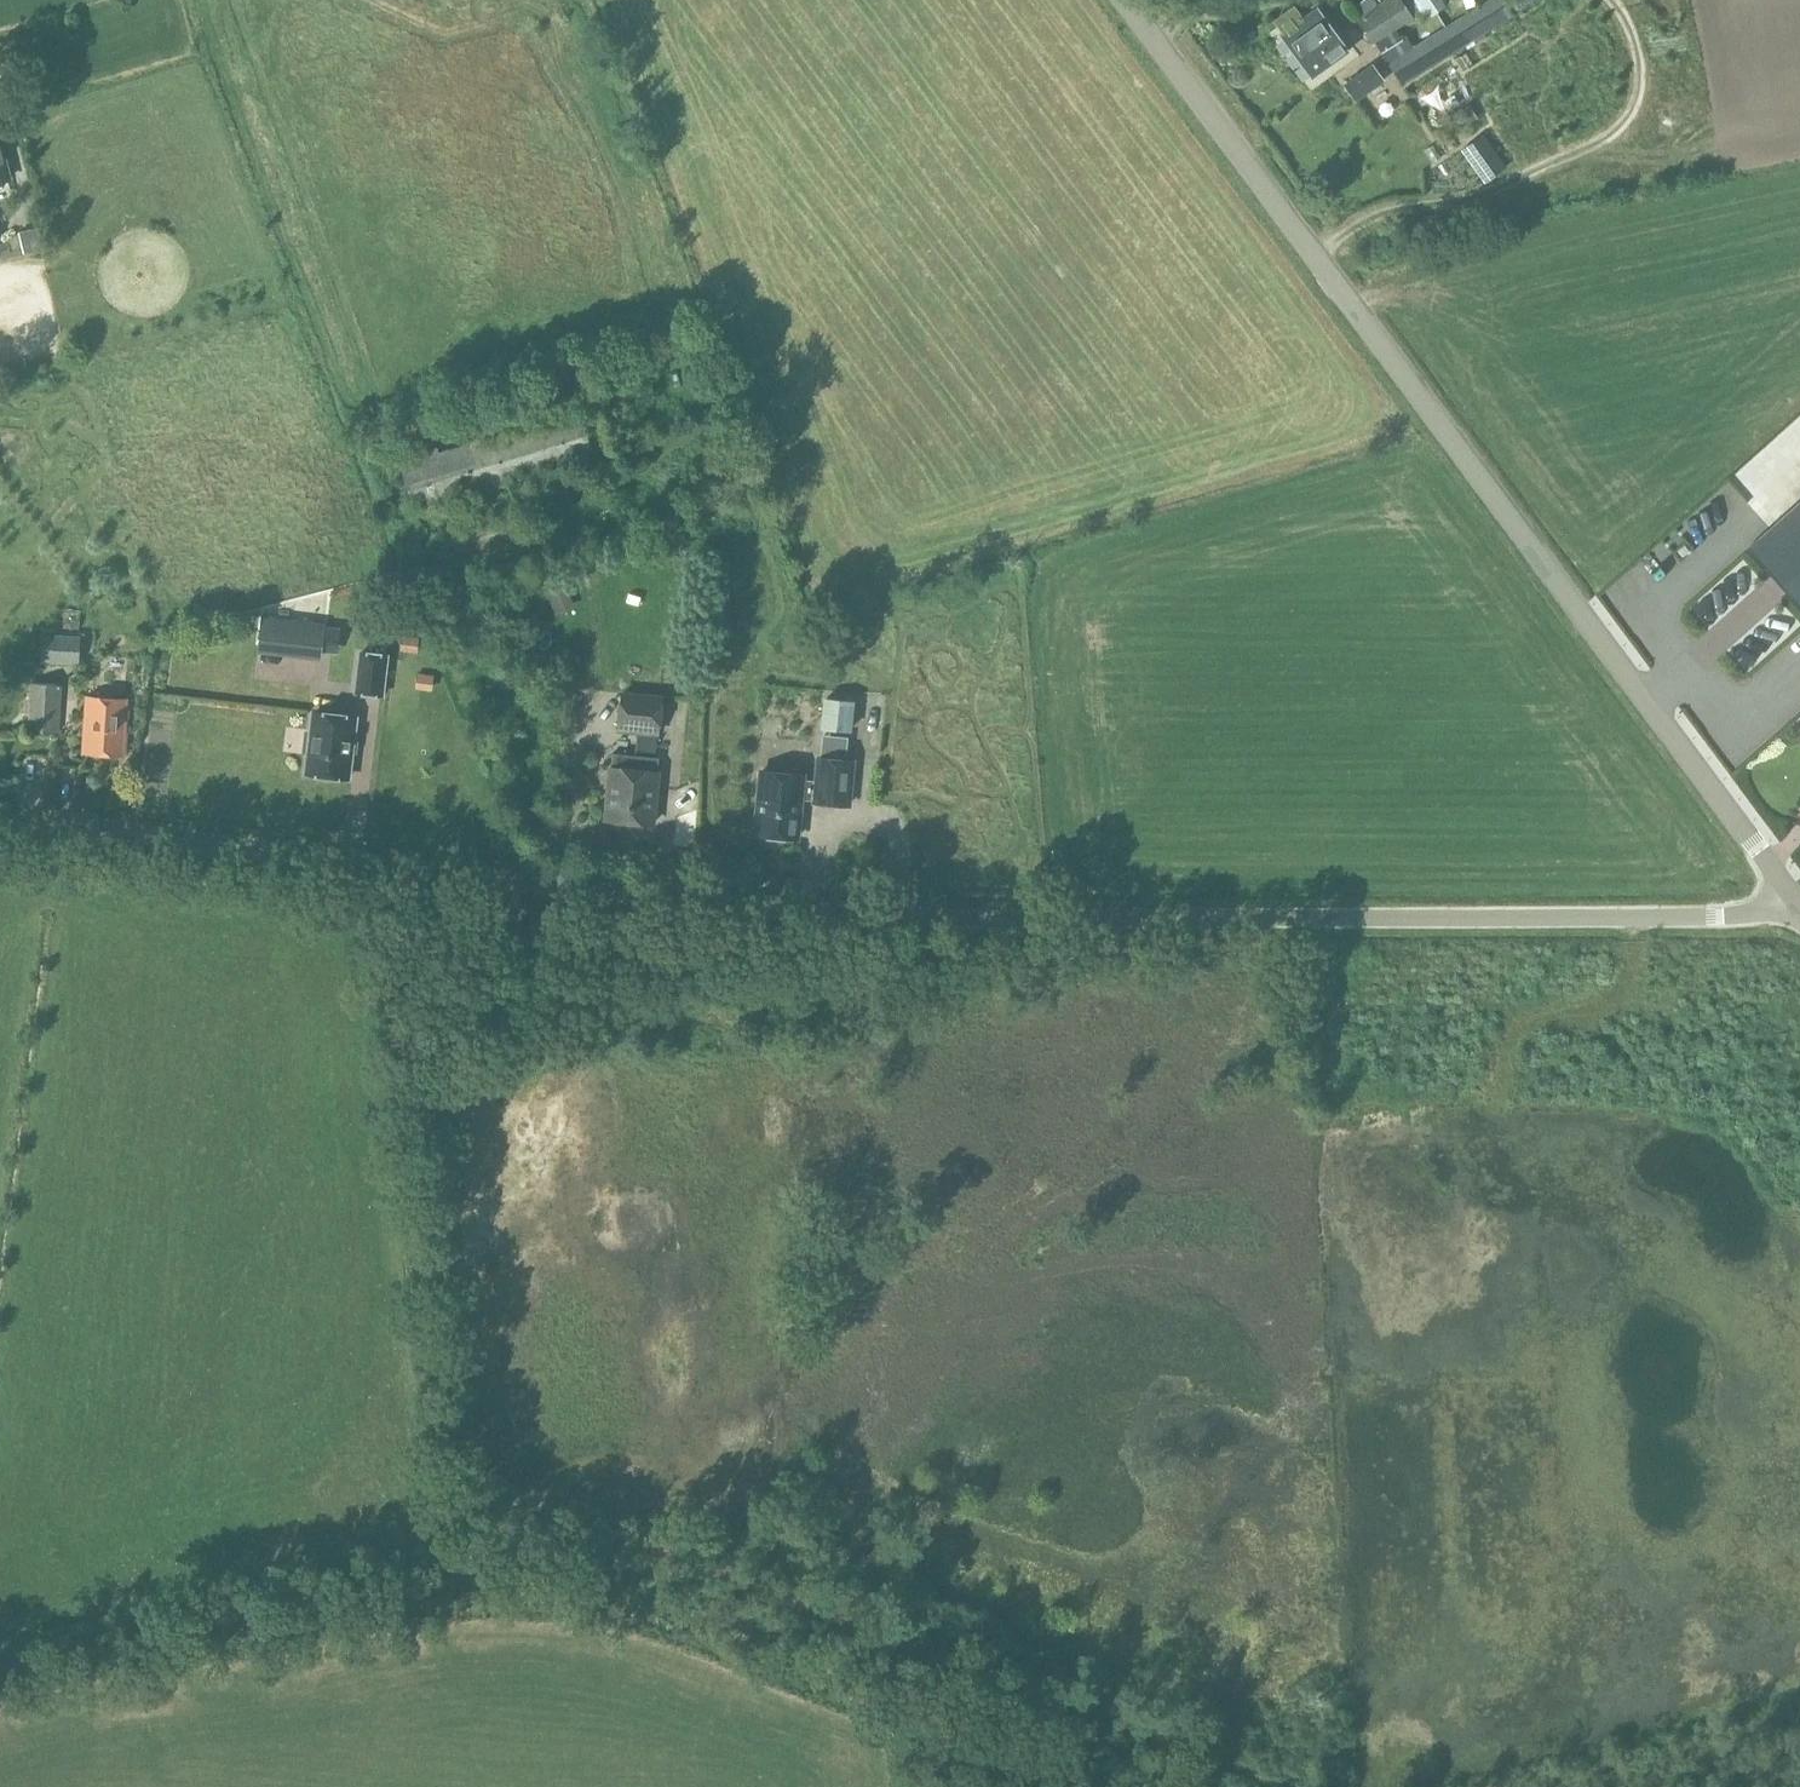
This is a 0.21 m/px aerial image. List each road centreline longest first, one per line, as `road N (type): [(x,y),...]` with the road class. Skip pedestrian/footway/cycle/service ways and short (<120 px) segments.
road 1 (unclassified): [(0,815),(754,906),(1707,916),(1799,908)]
road 2 (unclassified): [(1799,904),(1129,0)]
road 3 (track): [(1500,1097),(1502,1066),(1529,1024),(1609,1005),(1626,986),(1637,915)]

